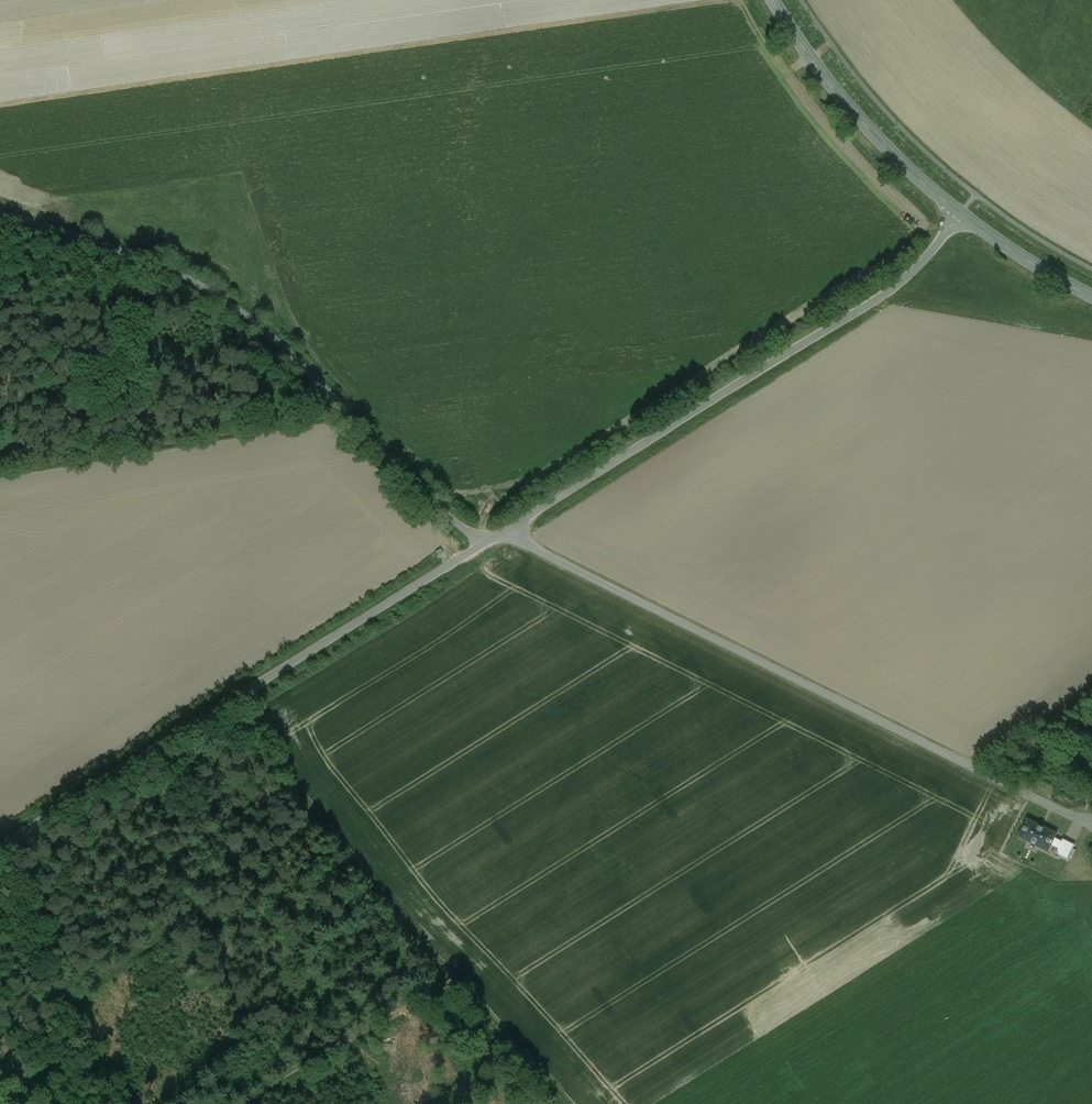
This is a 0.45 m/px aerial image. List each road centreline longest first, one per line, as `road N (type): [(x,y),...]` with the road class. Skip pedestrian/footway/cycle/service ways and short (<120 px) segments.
road 1 (unclassified): [(0,213),(122,251),(229,304),(481,545)]
road 2 (unclassified): [(961,214),(889,291),(481,545)]
road 3 (unclassified): [(481,545),(0,846)]
road 4 (tertiary): [(773,0),(845,103),(961,214)]
road 5 (tertiary): [(961,214),(1091,296)]

